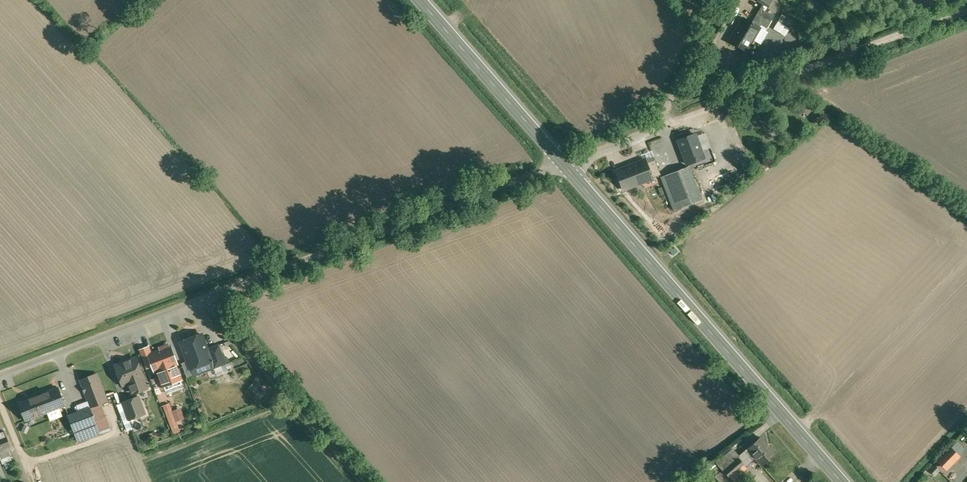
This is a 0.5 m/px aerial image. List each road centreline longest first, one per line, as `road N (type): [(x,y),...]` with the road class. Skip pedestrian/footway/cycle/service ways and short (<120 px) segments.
road 1 (unclassified): [(564,164),(0,380)]
road 2 (secondary): [(841,481),(564,164)]
road 3 (track): [(966,13),(654,131)]
road 4 (secondary): [(564,164),(419,0)]
road 5 (unclassified): [(654,131),(732,0)]

